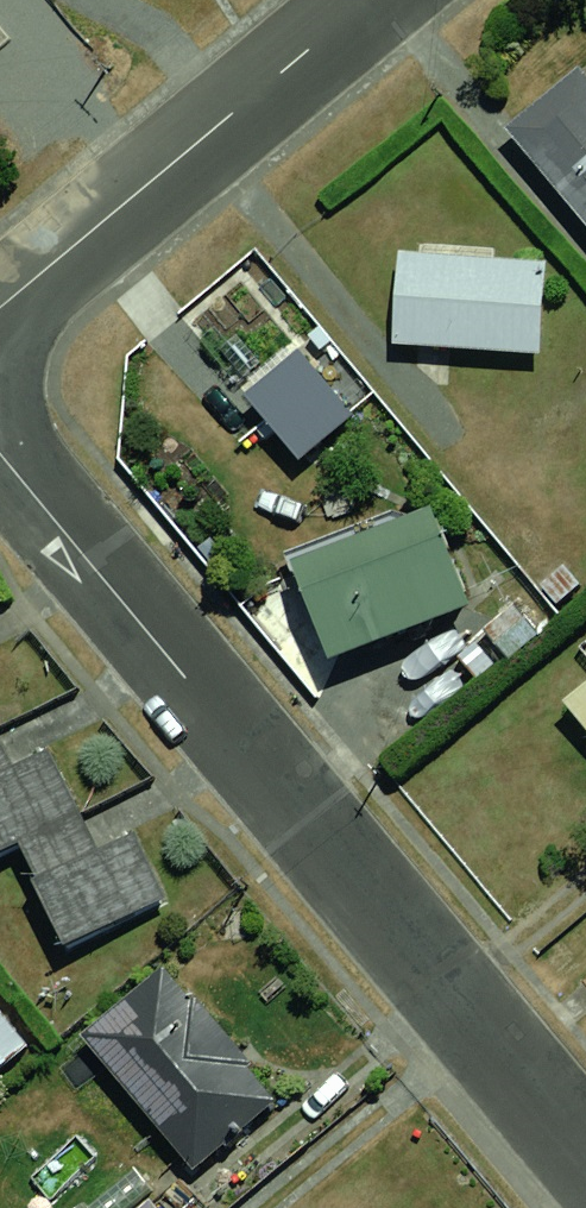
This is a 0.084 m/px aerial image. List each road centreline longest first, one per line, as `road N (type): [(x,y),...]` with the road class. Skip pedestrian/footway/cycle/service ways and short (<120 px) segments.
road 1 (residential): [(0,455),(585,1151)]
road 2 (residential): [(0,307),(368,0)]

